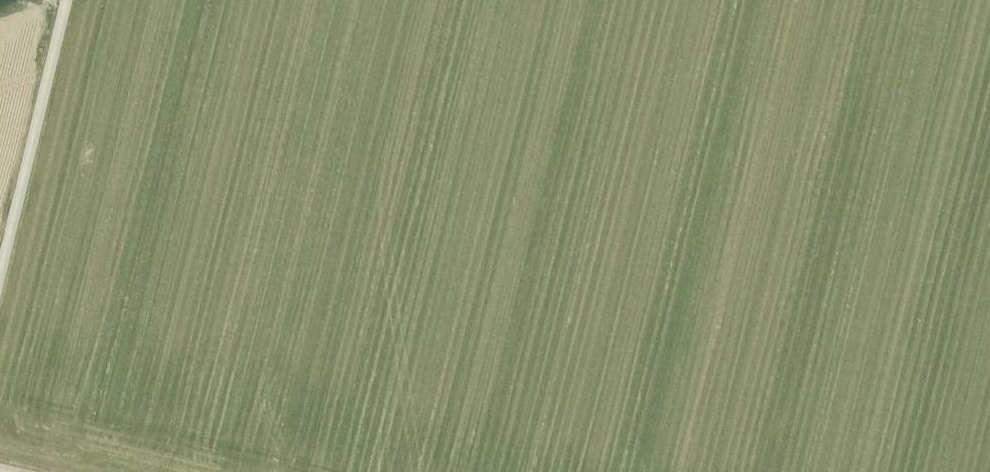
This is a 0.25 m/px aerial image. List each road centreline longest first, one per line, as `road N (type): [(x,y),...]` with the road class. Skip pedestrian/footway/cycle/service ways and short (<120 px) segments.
road 1 (track): [(64,0),(0,263)]

